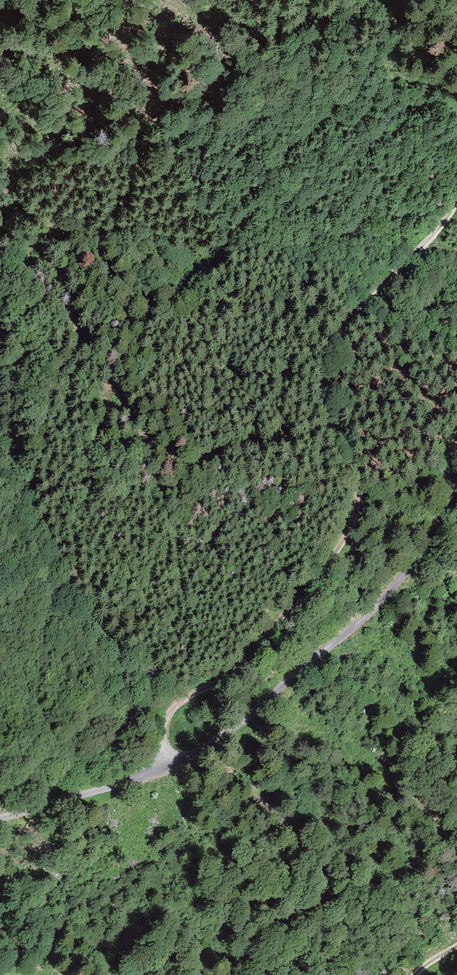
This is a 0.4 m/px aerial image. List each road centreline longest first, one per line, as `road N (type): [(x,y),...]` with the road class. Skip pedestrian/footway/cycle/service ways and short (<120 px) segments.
road 1 (track): [(165,769),(168,715),(244,663),(349,533),(360,494),(331,417),(333,352),(369,297),(456,206)]
road 2 (track): [(456,431),(446,446),(448,478),(435,529),(411,566),(389,596),(276,697),(165,769),(0,819)]

